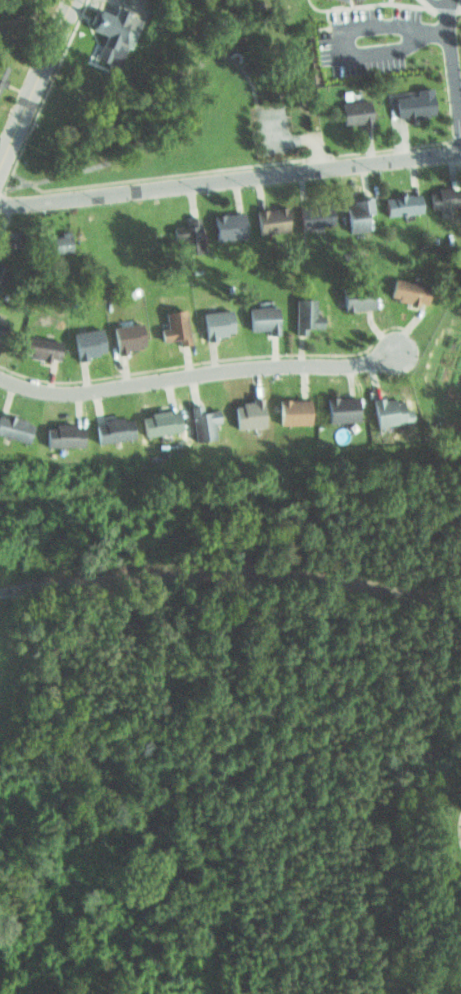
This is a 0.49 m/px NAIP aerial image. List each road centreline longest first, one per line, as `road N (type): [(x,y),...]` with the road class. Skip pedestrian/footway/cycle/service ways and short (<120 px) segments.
road 1 (residential): [(0,199),(29,203),(460,153)]
road 2 (residential): [(0,375),(45,391),(397,353)]
road 3 (tertiary): [(0,172),(72,0)]

